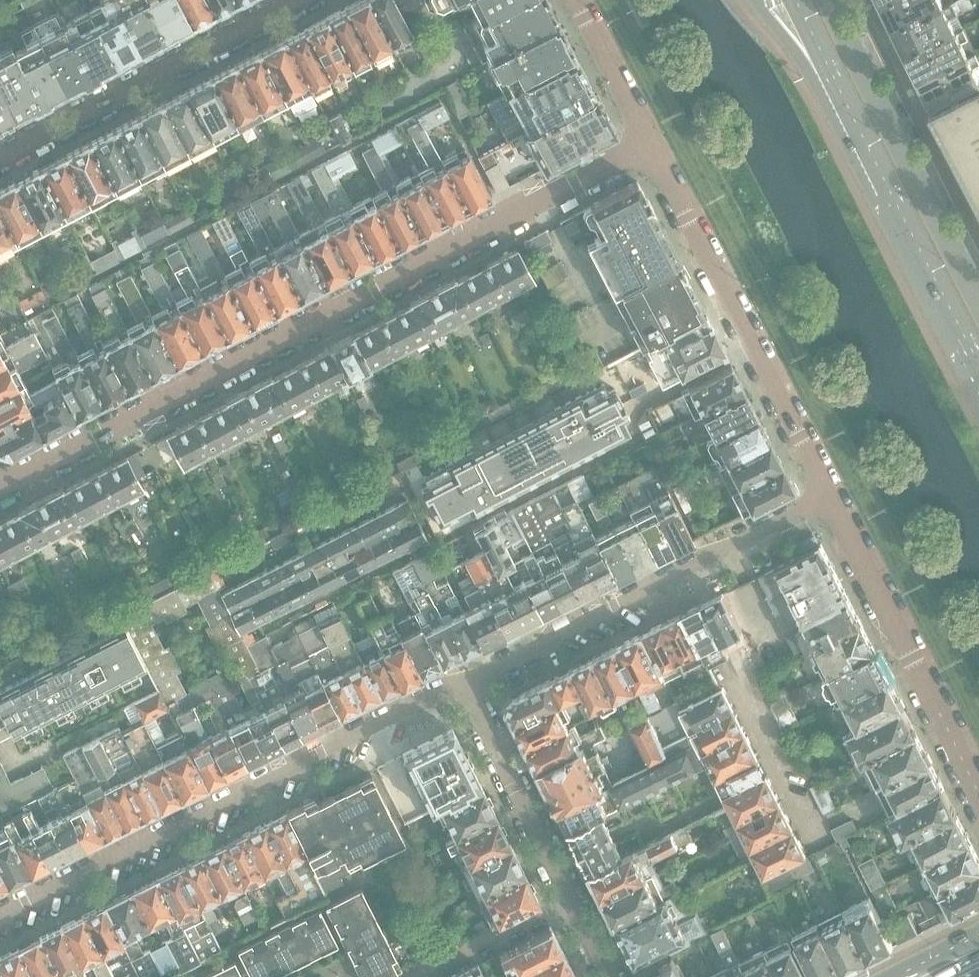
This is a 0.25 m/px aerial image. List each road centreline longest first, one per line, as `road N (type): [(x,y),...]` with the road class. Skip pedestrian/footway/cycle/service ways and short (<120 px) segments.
road 1 (residential): [(0,484),(649,144)]
road 2 (residential): [(462,682),(0,917)]
road 3 (residential): [(830,497),(462,682)]
road 4 (residential): [(830,497),(649,144)]
road 5 (primary): [(978,301),(828,0)]
road 6 (residential): [(0,155),(293,0)]
road 7 (residential): [(978,793),(830,497)]
road 8 (primary): [(830,69),(978,363)]
road 9 (residential): [(572,900),(462,682)]
road 10 (residential): [(422,976),(572,900)]
road 11 (residential): [(649,144),(576,0)]

